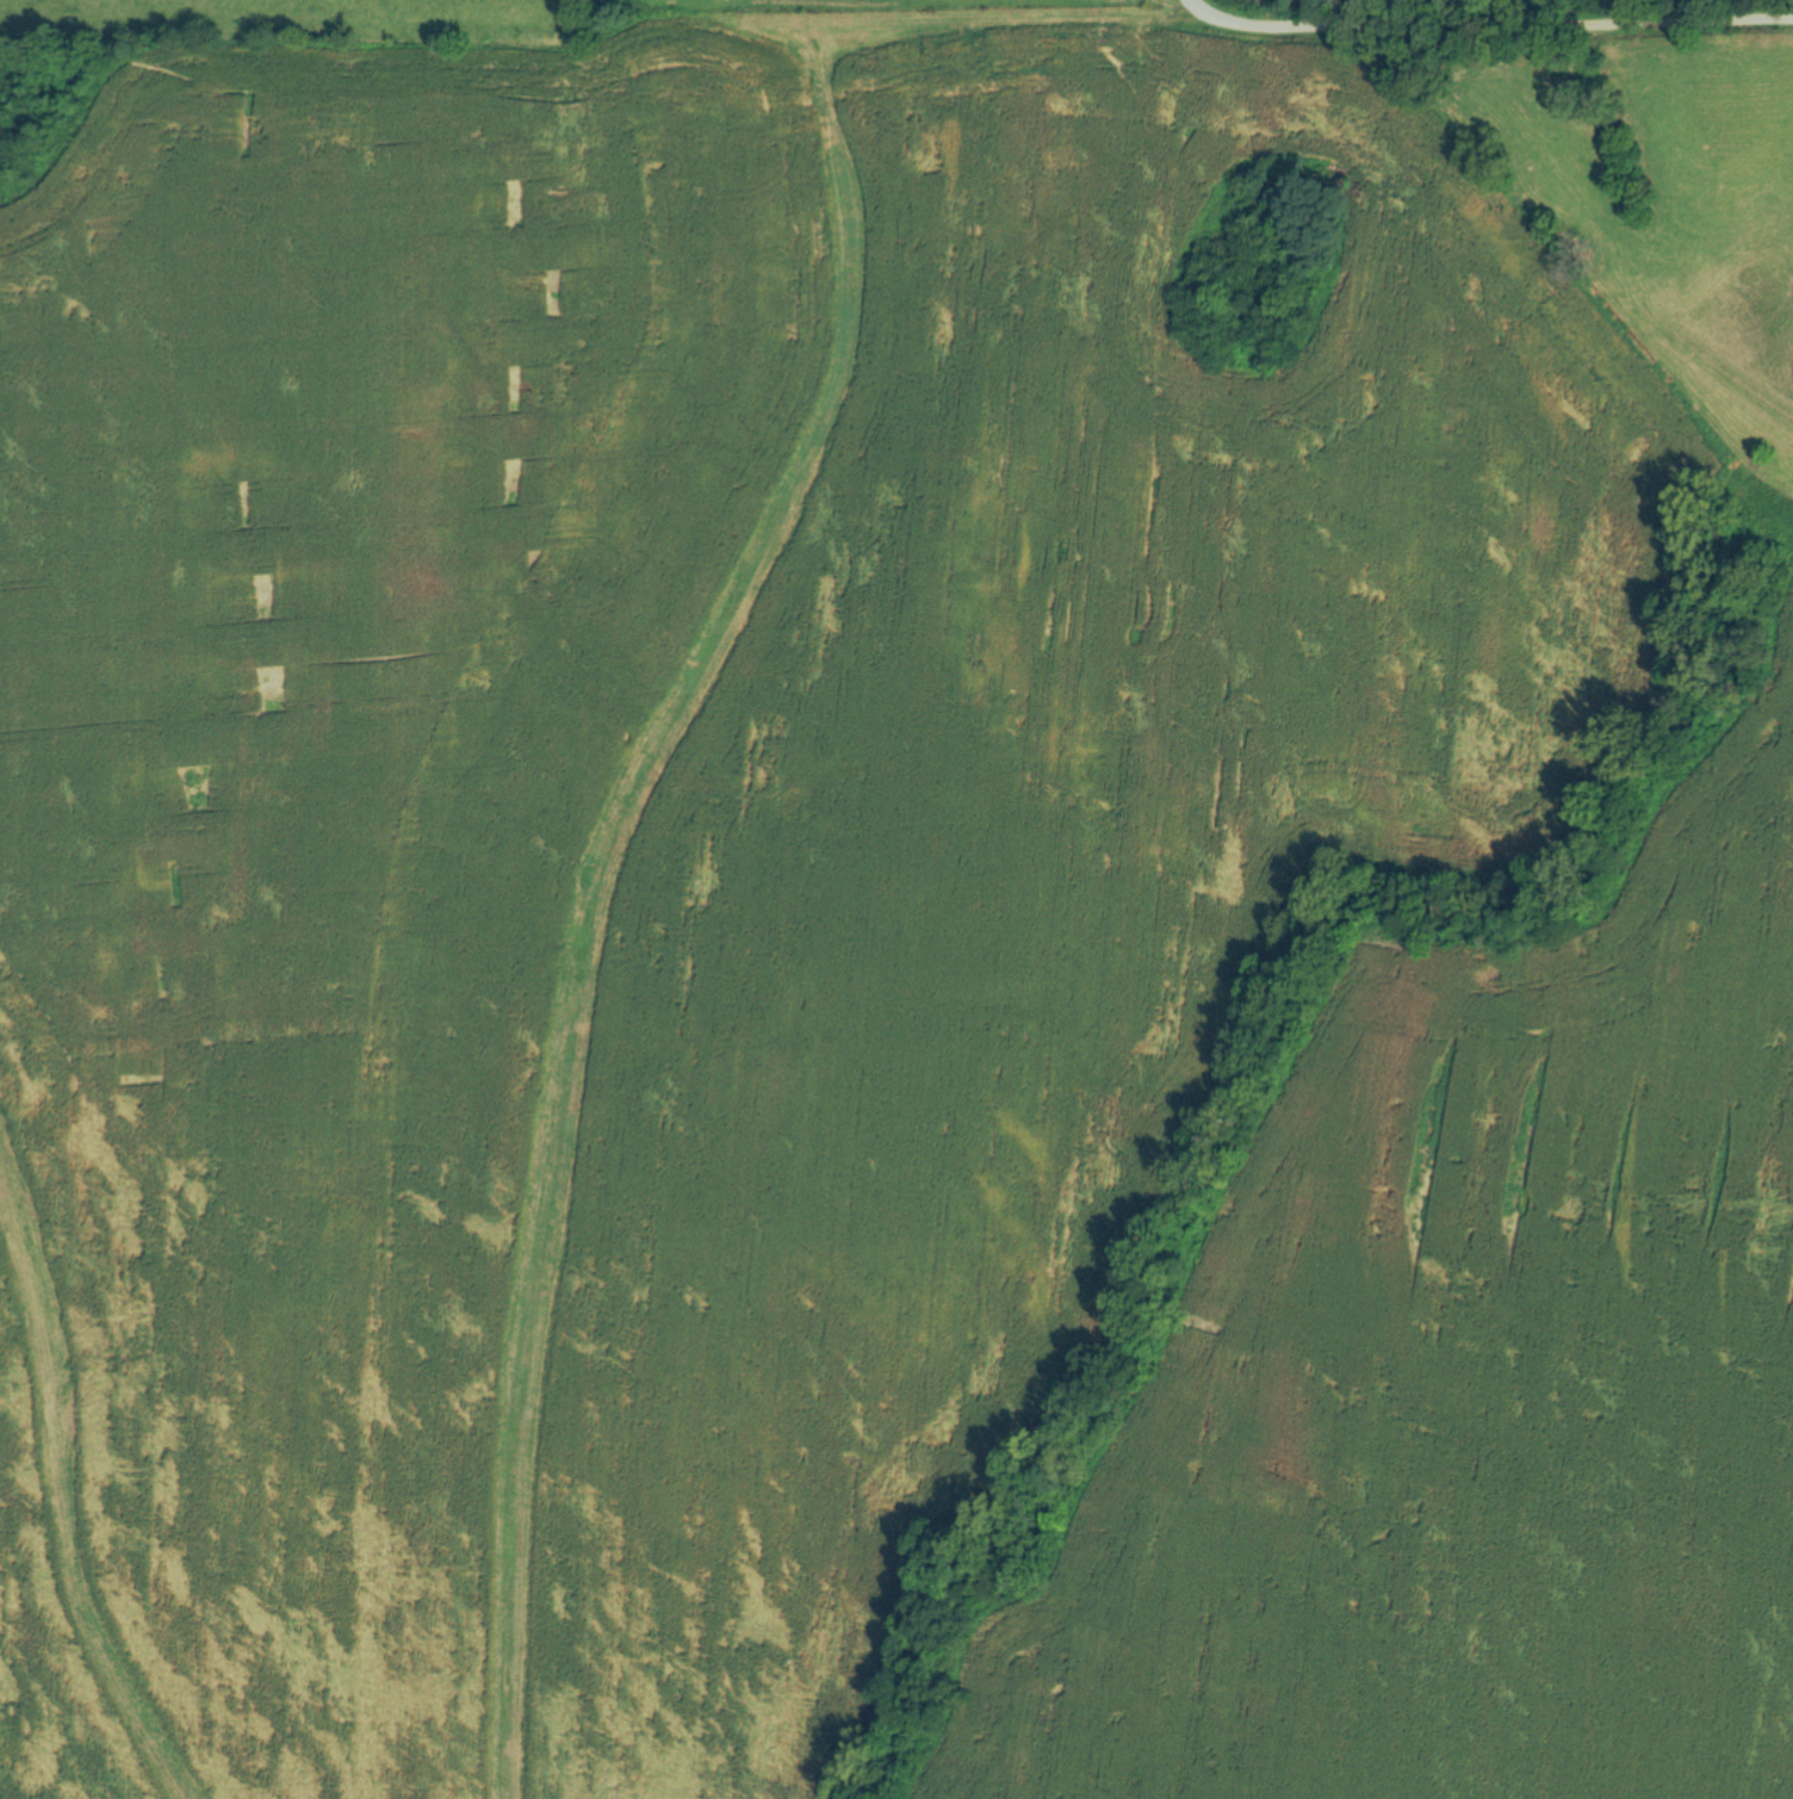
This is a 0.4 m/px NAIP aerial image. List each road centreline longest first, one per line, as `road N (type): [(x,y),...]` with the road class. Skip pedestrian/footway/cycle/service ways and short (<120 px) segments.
road 1 (residential): [(1792,15),(1332,20),(1252,17),(1206,0)]

